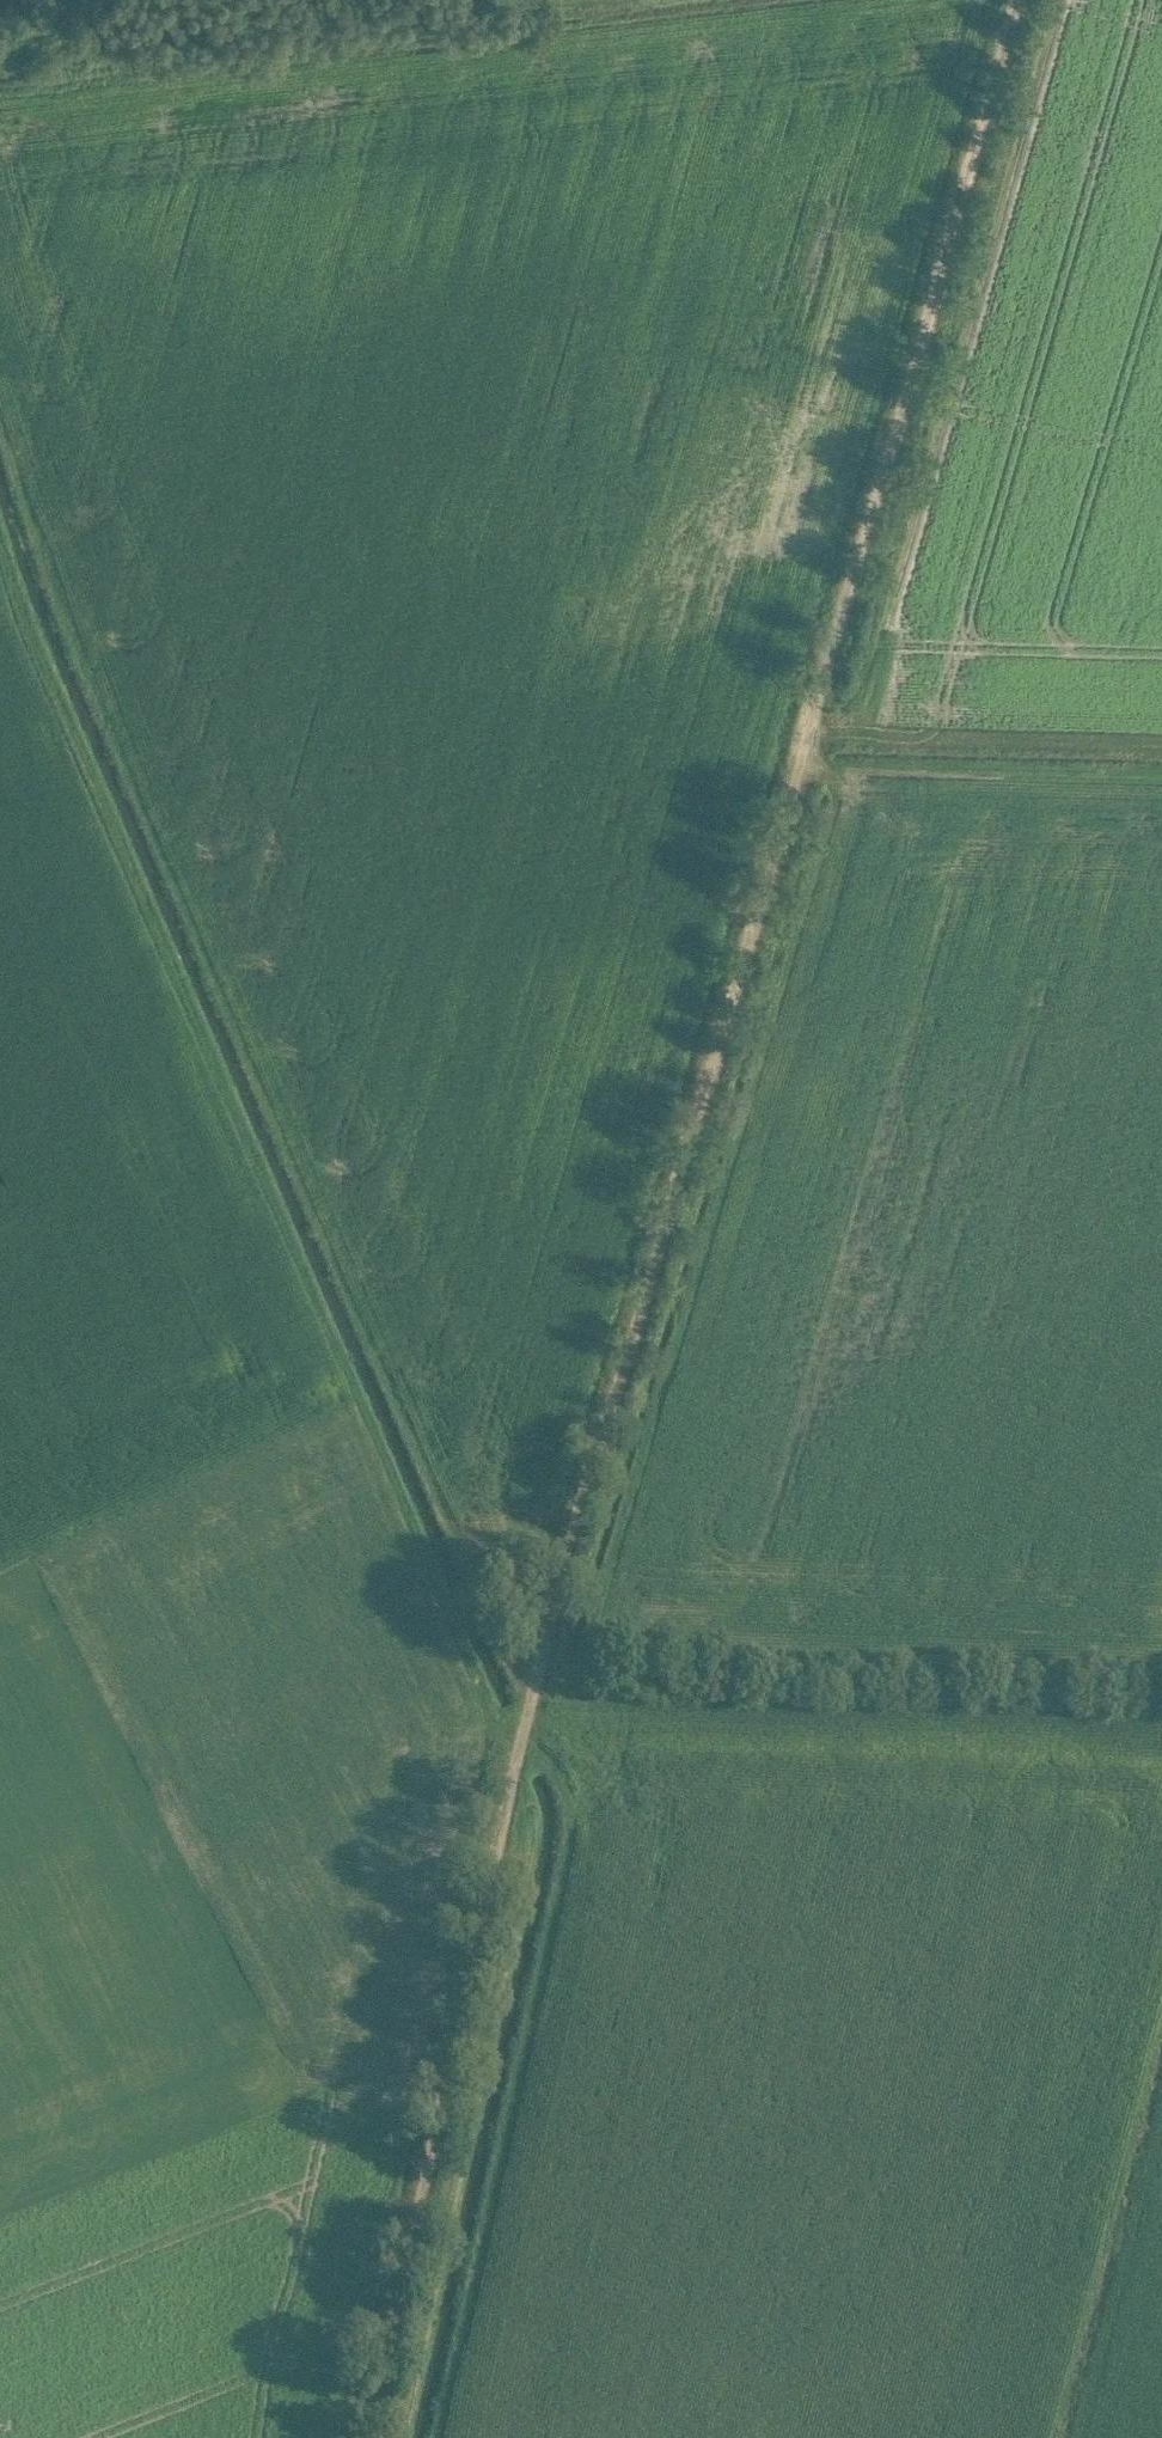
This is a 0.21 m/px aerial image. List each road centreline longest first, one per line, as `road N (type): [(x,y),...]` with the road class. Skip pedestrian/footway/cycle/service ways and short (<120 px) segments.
road 1 (track): [(1020,0),(520,1723),(368,2437)]

